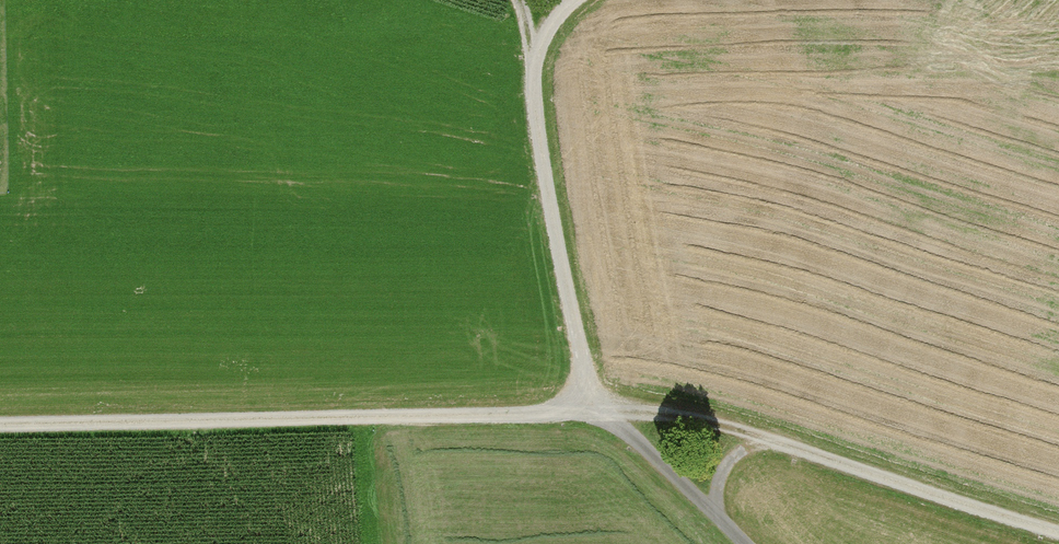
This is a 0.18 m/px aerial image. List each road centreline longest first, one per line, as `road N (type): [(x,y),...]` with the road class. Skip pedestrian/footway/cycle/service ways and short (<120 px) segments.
road 1 (track): [(593,413),(0,422)]
road 2 (track): [(1058,534),(779,446),(676,421),(593,413)]
road 3 (track): [(593,413),(533,114),(535,56),(570,0)]
road 4 (track): [(593,413),(637,441),(743,543)]

